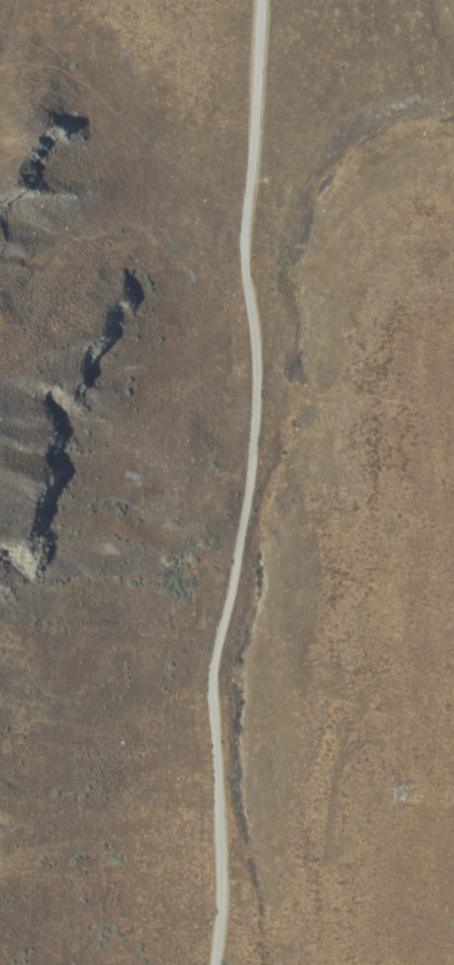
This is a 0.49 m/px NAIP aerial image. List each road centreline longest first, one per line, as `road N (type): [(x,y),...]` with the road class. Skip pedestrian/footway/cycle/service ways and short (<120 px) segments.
road 1 (residential): [(221,964),(215,700),(260,445),(264,377),(248,262),(270,0)]

